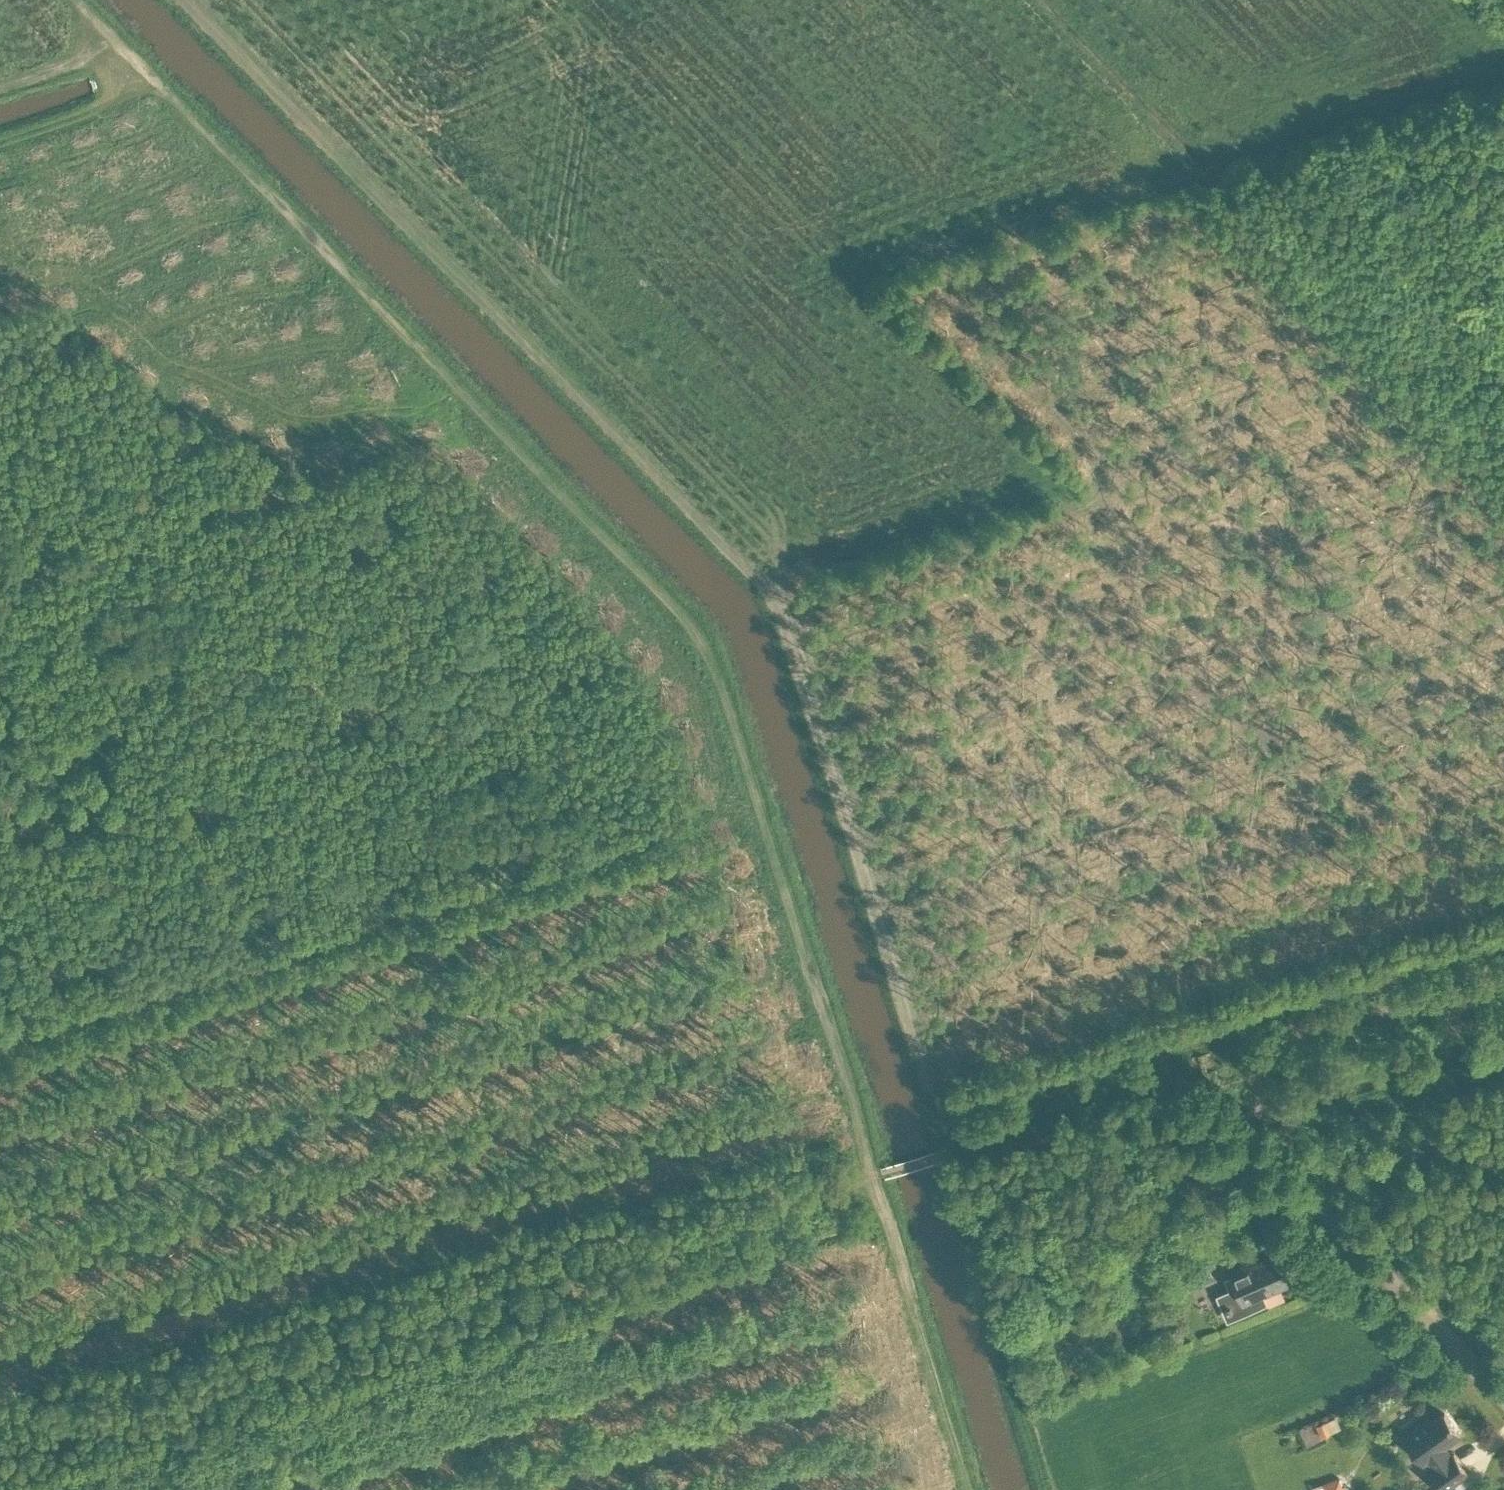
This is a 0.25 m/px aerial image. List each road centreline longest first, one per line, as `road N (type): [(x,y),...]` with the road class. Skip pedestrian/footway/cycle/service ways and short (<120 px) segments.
road 1 (track): [(0,1449),(195,1390),(490,1276),(875,1172)]
road 2 (track): [(1503,988),(942,1152)]
road 3 (residential): [(1305,1196),(1503,1395)]

